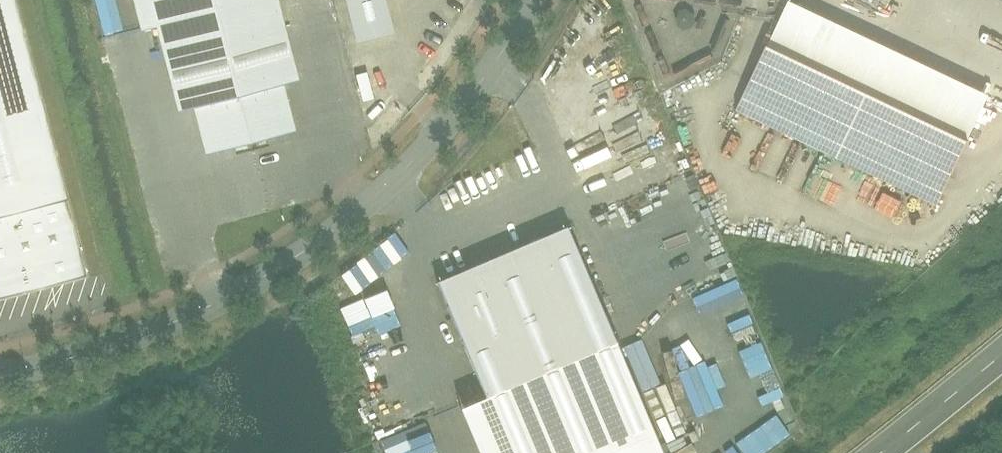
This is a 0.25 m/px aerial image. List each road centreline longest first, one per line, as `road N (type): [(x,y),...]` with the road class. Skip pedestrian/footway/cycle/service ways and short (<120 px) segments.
road 1 (residential): [(0,379),(162,326),(309,250),(445,127),(534,0)]
road 2 (primary): [(884,452),(1001,355)]

